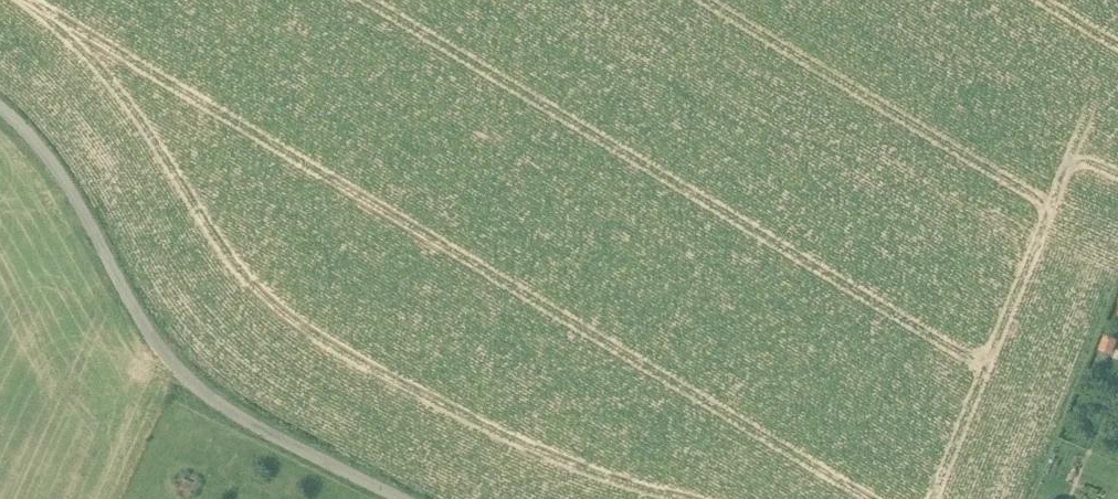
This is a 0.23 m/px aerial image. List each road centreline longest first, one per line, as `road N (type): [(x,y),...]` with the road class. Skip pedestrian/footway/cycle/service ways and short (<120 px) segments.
road 1 (track): [(400,498),(255,426),(158,349),(105,244),(32,133),(0,108)]

